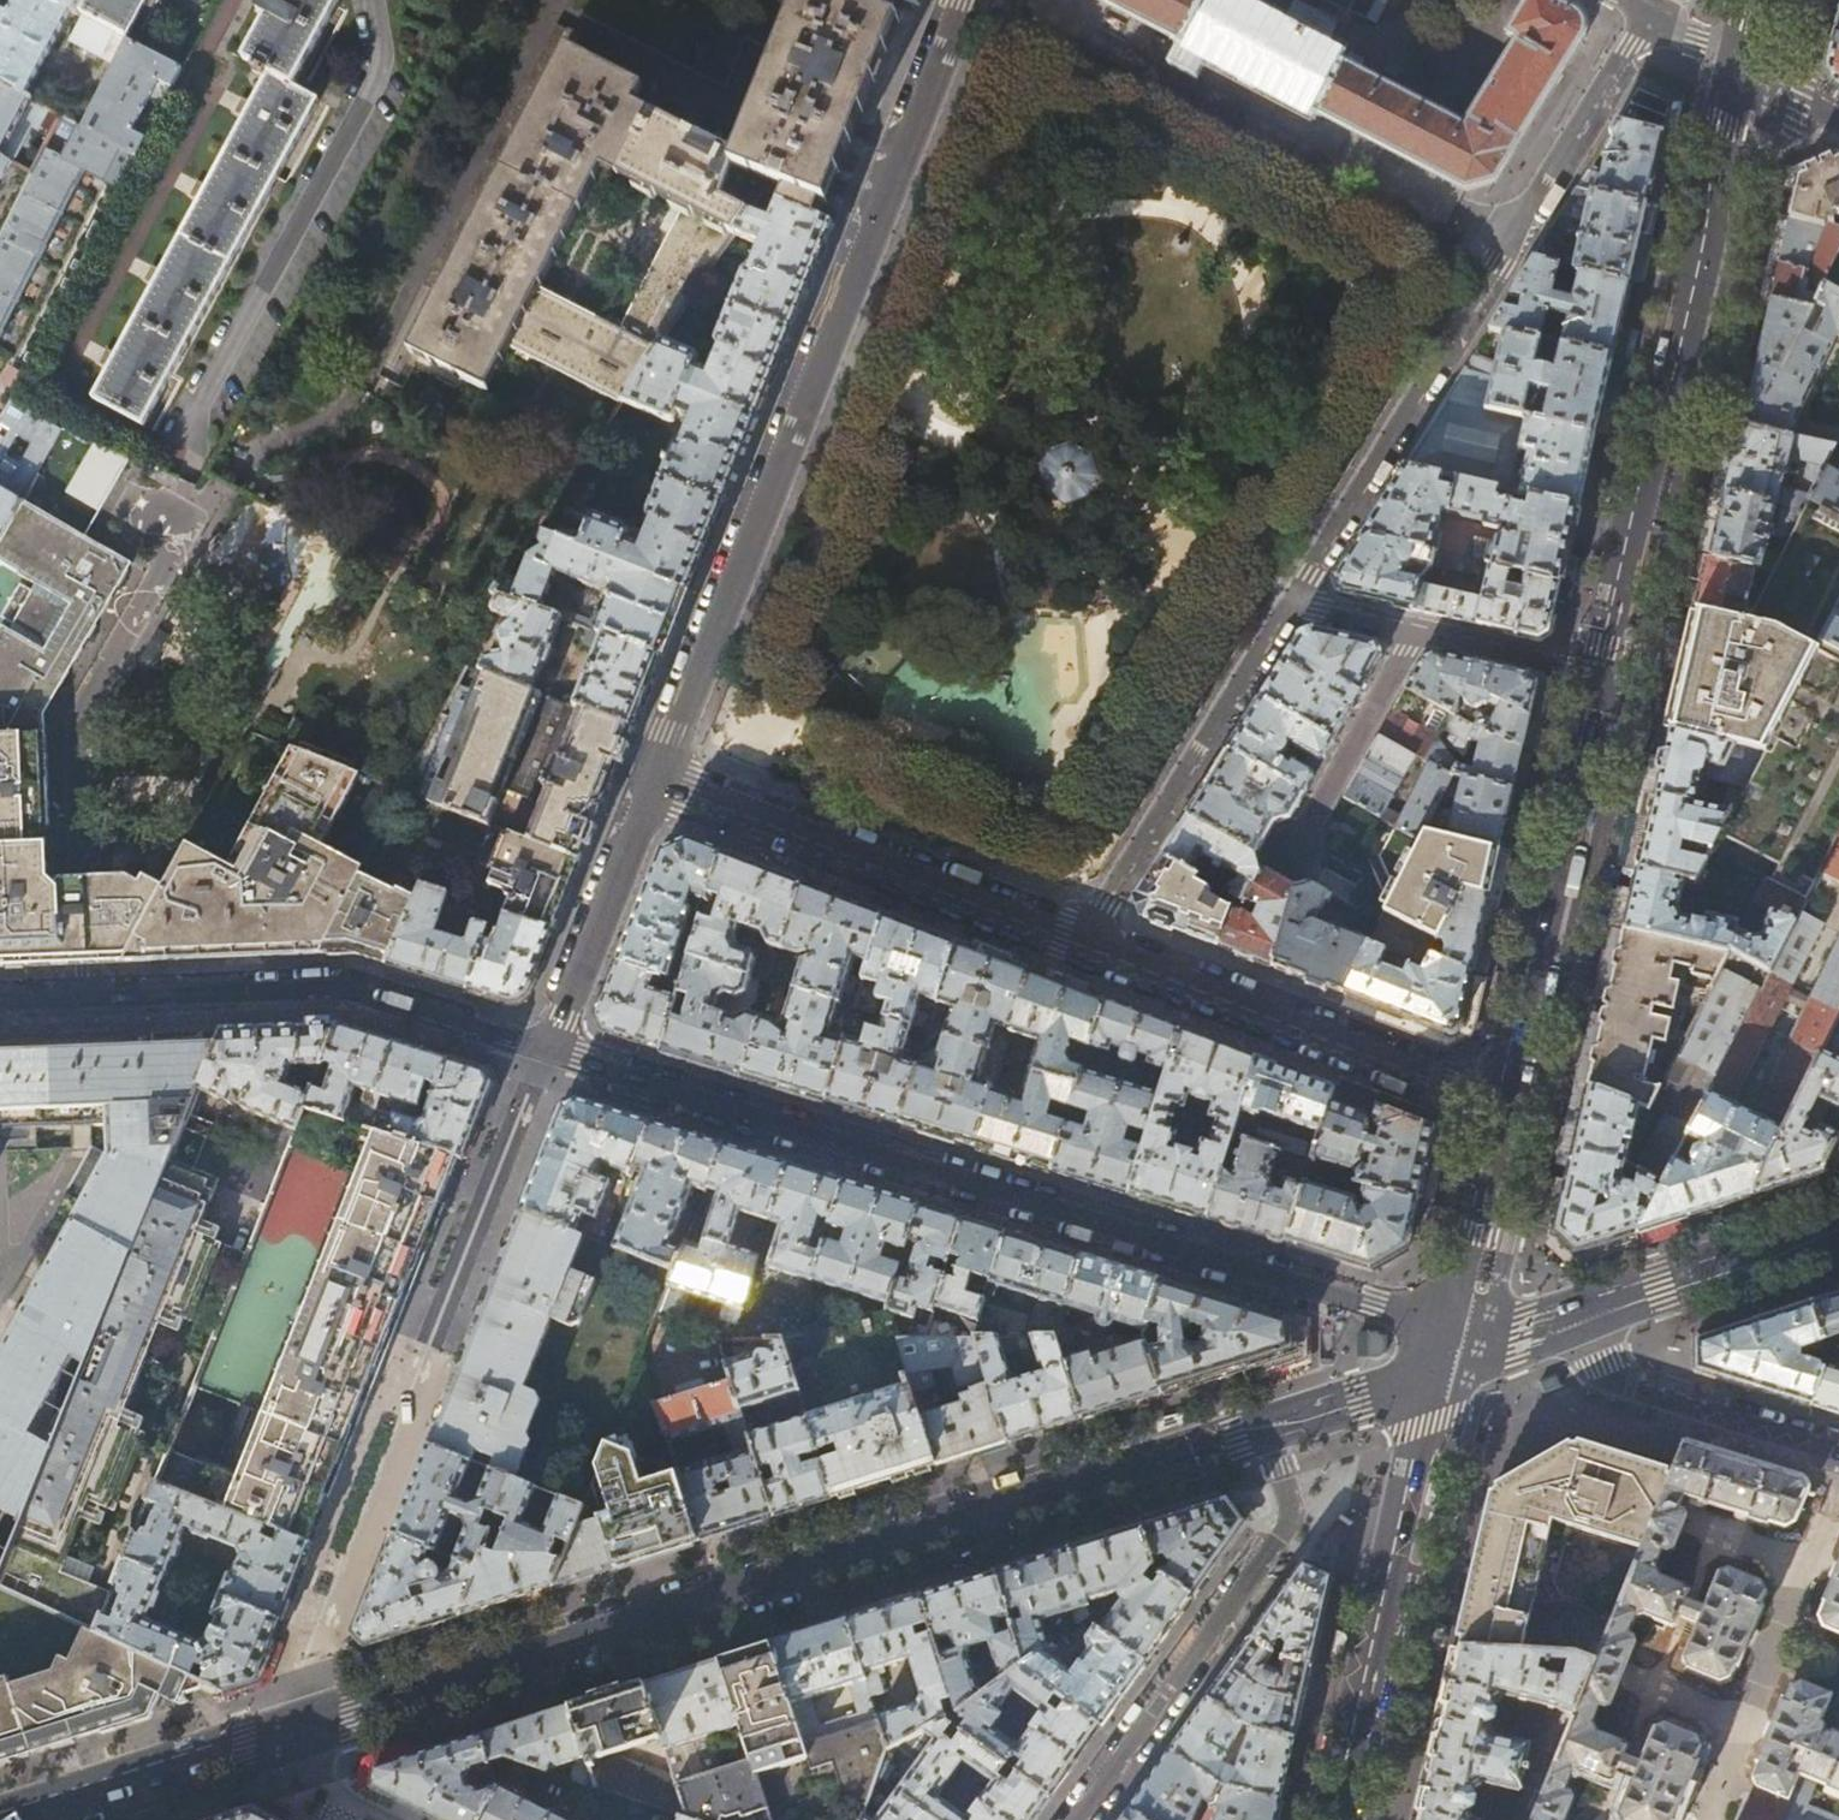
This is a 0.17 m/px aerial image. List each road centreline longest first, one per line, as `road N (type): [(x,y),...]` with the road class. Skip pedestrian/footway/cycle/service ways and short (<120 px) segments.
road 1 (secondary): [(0,1818),(1266,1423)]
road 2 (residential): [(1437,1369),(1400,1313),(1375,1299),(1281,1278),(551,1052)]
road 3 (residential): [(657,787),(961,0)]
road 4 (residential): [(1648,11),(1291,600)]
road 5 (primary): [(1596,672),(1740,60)]
road 6 (residential): [(551,1052),(335,988),(0,1005)]
road 7 (residential): [(1266,1423),(1292,1518),(1078,1819)]
road 8 (primary): [(1329,1819),(1437,1369)]
road 9 (residential): [(1080,944),(657,787)]
road 10 (residential): [(1499,1100),(1080,944)]
road 11 (primary): [(1499,1100),(1596,672)]
road 12 (residential): [(1291,600),(1080,944)]
road 13 (residential): [(1584,1315),(1614,1379),(1838,1452)]
road 14 (residential): [(551,1052),(657,787)]
road 15 (primary): [(1437,1369),(1499,1100)]
road 16 (secondary): [(1838,1229),(1584,1315)]
road 17 (residential): [(1416,629),(1295,852)]
road 18 (residential): [(1416,629),(1596,672)]
road 19 (secondary): [(1266,1423),(1437,1369)]
road 20 (secondary): [(1584,1315),(1437,1369)]
road 21 (residential): [(1291,600),(1416,629)]

